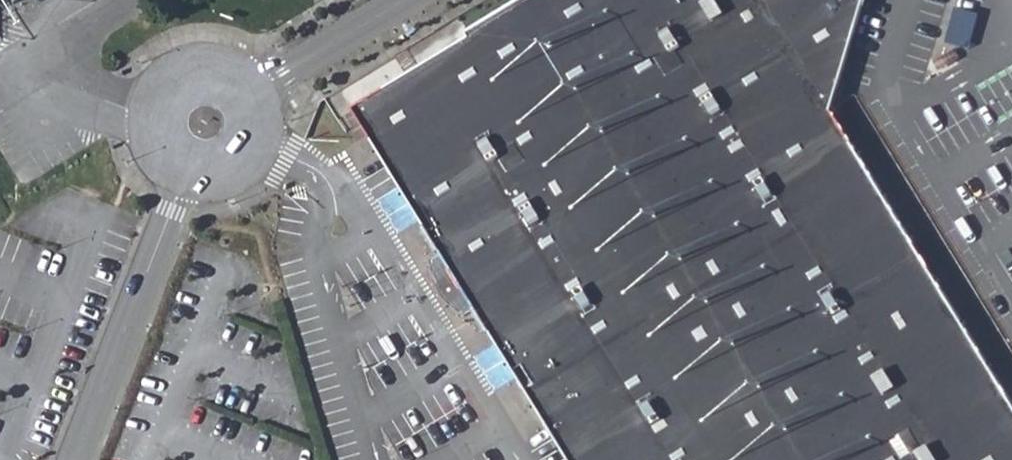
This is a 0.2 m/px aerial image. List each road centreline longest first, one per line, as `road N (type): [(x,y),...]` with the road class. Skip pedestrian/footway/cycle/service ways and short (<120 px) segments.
road 1 (unclassified): [(73,459),(185,160)]
road 2 (unclassified): [(230,94),(288,70),(401,0)]
road 3 (unclassified): [(230,94),(194,82),(171,95),(161,131),(185,160)]

